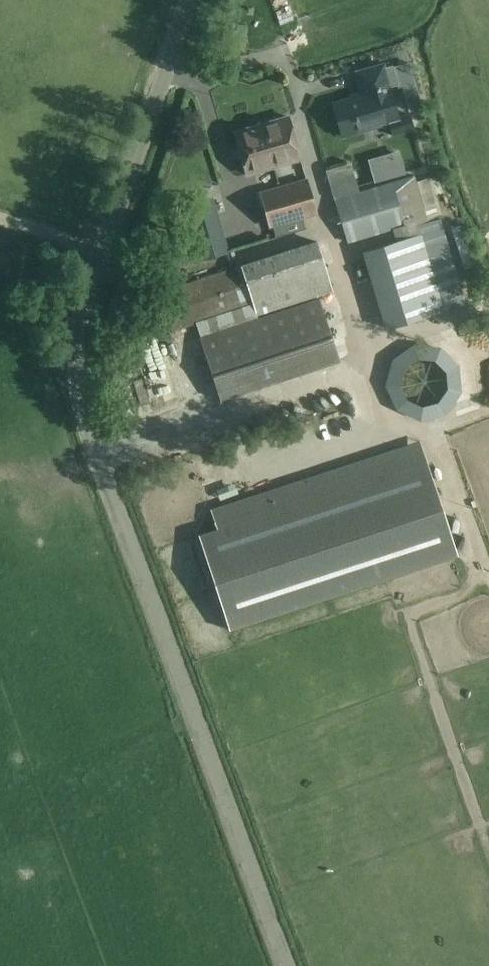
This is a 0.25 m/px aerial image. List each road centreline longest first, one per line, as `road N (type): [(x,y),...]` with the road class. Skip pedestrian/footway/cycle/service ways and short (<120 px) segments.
road 1 (residential): [(288,965),(85,418),(75,363),(81,307),(191,0)]

